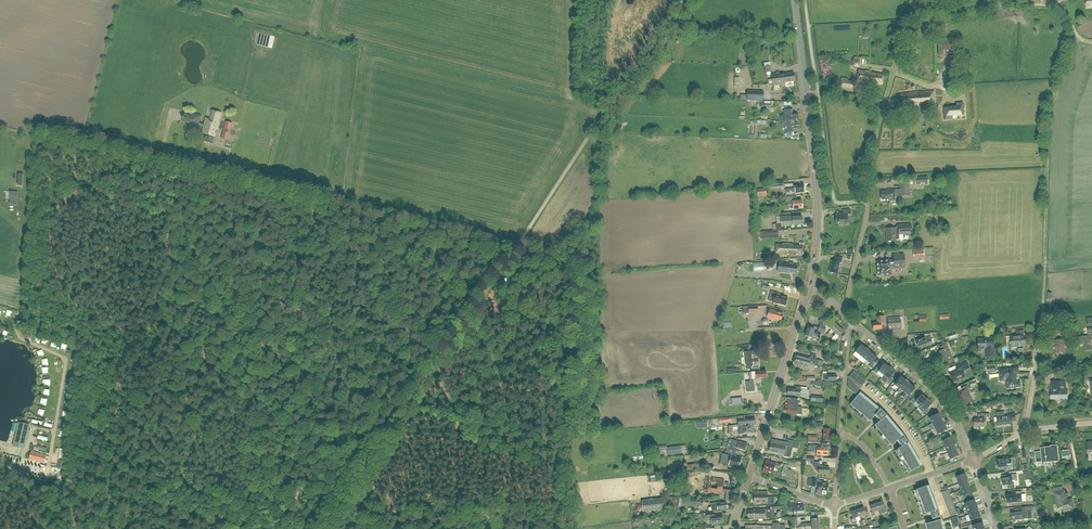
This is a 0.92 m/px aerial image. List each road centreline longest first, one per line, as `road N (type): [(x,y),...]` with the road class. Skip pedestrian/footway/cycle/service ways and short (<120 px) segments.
road 1 (track): [(178,167),(510,250)]
road 2 (track): [(323,528),(507,251)]
road 3 (unclassified): [(686,0),(507,251)]
road 4 (residential): [(843,313),(878,130),(909,18)]
road 5 (secondary): [(813,296),(818,206),(794,0)]
road 6 (track): [(1043,319),(1051,110),(1076,36)]
road 7 (track): [(1091,42),(1079,40),(1063,11),(1048,4),(912,5)]
road 8 (track): [(264,528),(76,482)]
road 9 (secondary): [(750,477),(813,296)]
road 10 (tertiary): [(973,460),(925,378),(851,320)]
road 11 (track): [(0,127),(178,167)]

